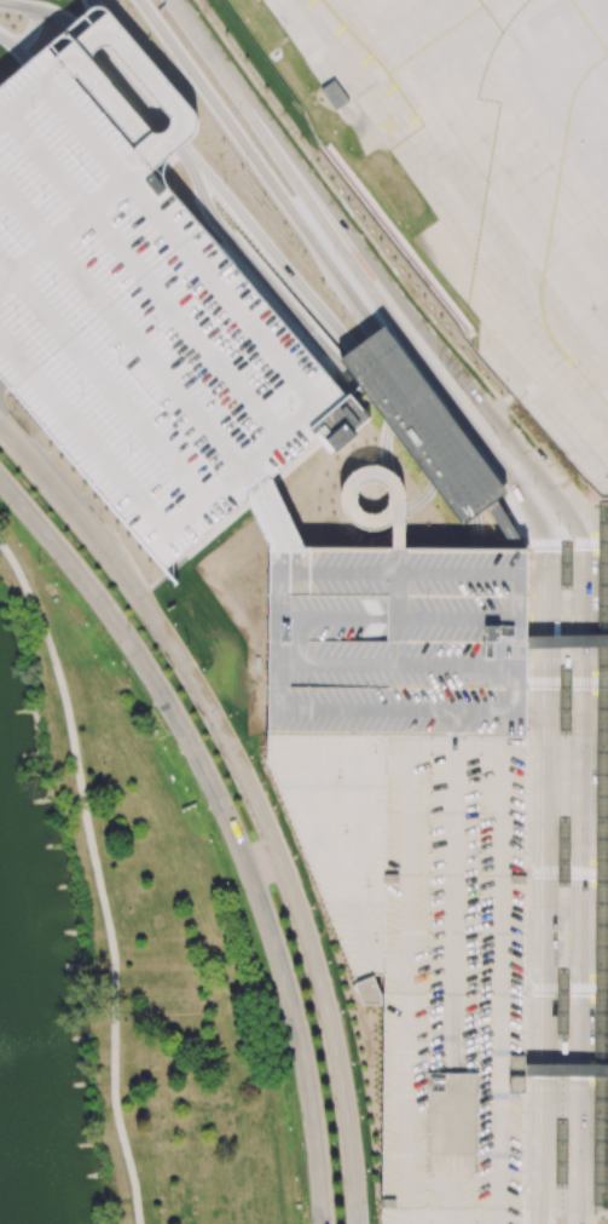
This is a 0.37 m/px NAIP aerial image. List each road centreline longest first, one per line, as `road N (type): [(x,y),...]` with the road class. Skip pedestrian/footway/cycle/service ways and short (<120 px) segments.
road 1 (primary): [(0,482),(128,640),(216,793),(295,1021),(323,1223)]
road 2 (primary): [(357,1223),(336,1045),(293,895),(218,724),(112,559)]
road 3 (primary): [(112,559),(0,427)]

